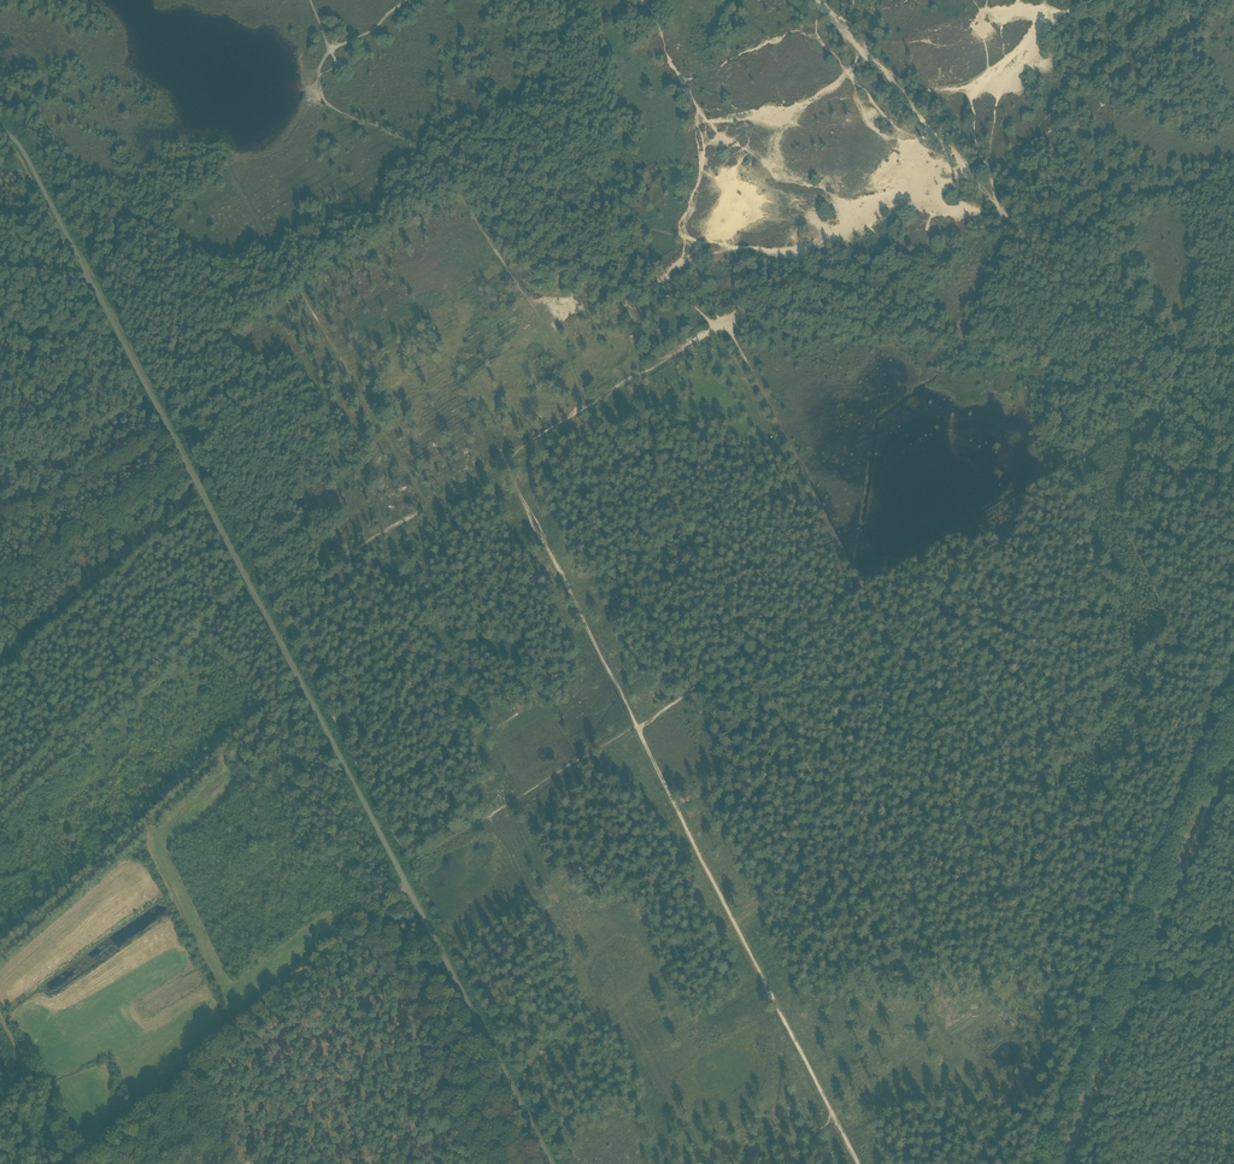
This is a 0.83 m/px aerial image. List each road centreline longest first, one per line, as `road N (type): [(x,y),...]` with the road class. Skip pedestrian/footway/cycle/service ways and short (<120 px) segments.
road 1 (track): [(506,459),(275,596),(217,495),(213,460),(165,373),(220,343),(242,306),(293,281),(305,257),(382,226),(392,201),(439,168)]
road 2 (track): [(750,661),(847,845),(1172,627),(1085,454)]
road 3 (track): [(542,547),(314,682),(403,854),(414,860),(636,728)]
road 4 (secondary): [(1036,1163),(1233,664)]
road 5 (track): [(750,661),(624,386)]
road 6 (track): [(593,403),(439,168)]
road 7 (track): [(718,326),(506,459)]
road 8 (track): [(959,772),(1061,964)]
road 9 (track): [(735,921),(636,728)]
road 10 (track): [(834,1114),(735,921)]
road 11 (track): [(542,547),(636,728)]
road 12 (track): [(86,1163),(0,1016)]
road 13 (track): [(293,281),(229,164)]
road 14 (track): [(636,728),(750,661)]

